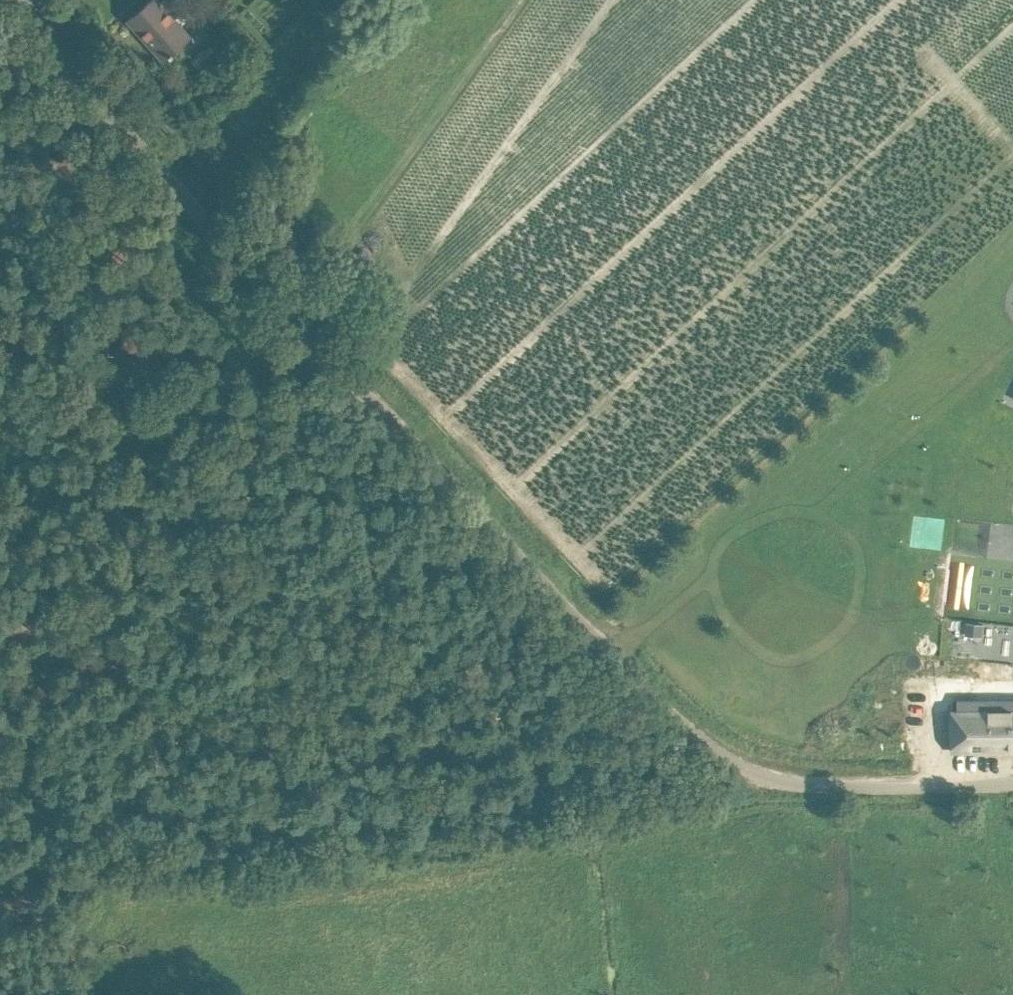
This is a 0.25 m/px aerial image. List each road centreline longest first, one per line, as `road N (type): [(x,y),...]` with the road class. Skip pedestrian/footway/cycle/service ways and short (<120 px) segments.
road 1 (unclassified): [(1012,780),(780,780),(740,767),(677,724),(8,0)]

